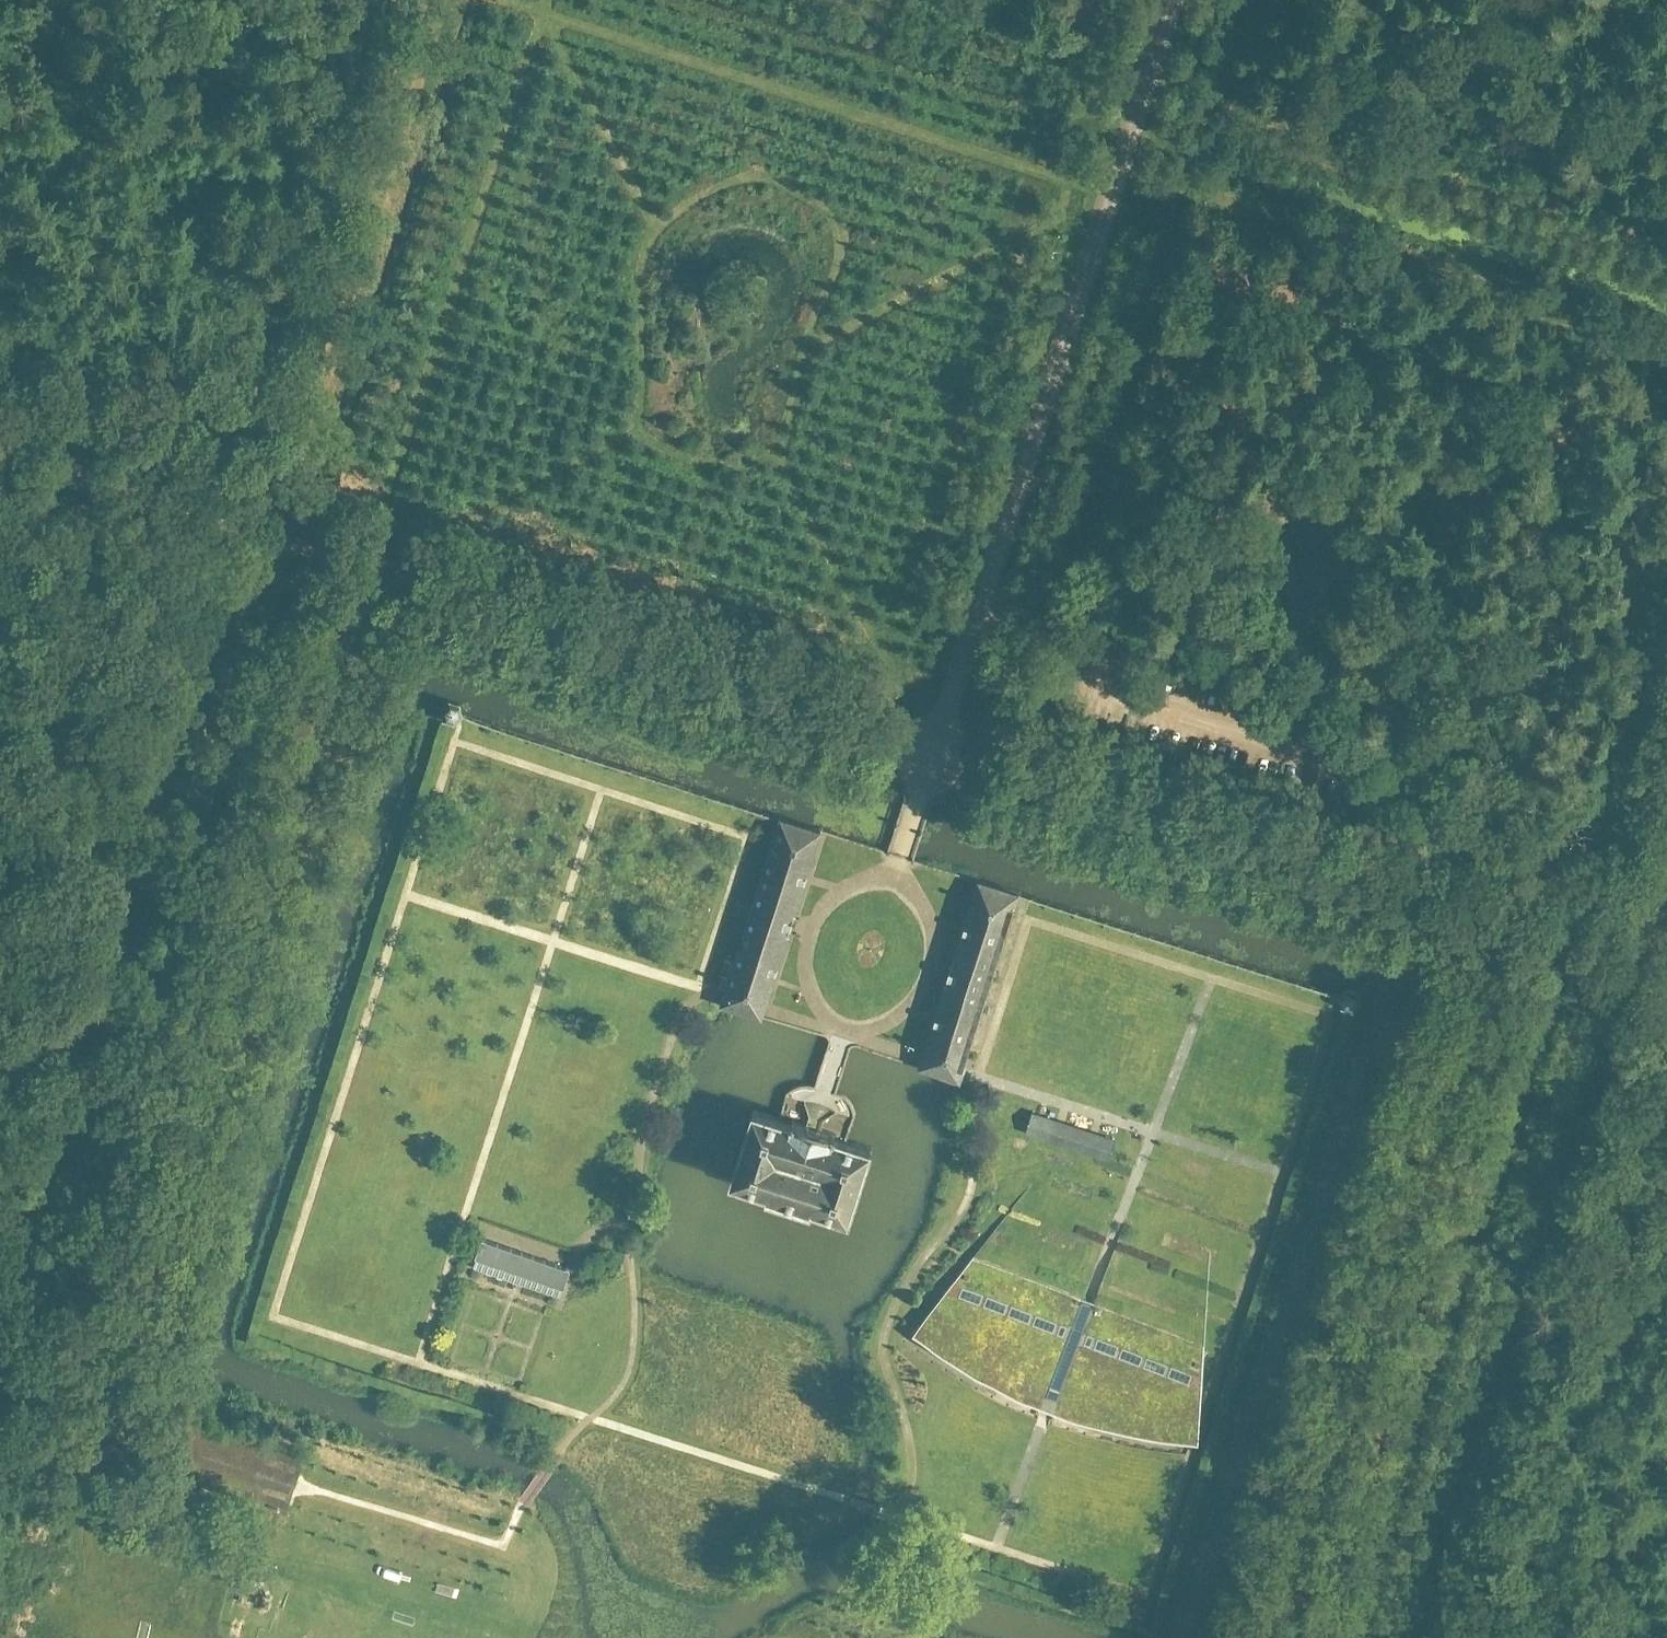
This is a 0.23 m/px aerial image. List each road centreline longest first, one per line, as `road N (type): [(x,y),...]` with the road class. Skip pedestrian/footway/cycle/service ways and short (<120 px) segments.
road 1 (track): [(1092,802),(0,450)]
road 2 (track): [(274,539),(0,1398)]
road 3 (track): [(835,0),(1666,265)]
road 4 (unclassified): [(923,788),(1179,0)]
road 5 (track): [(1379,1637),(1596,961)]
road 6 (track): [(1596,961),(1092,802)]
road 7 (track): [(1666,707),(1596,961)]

